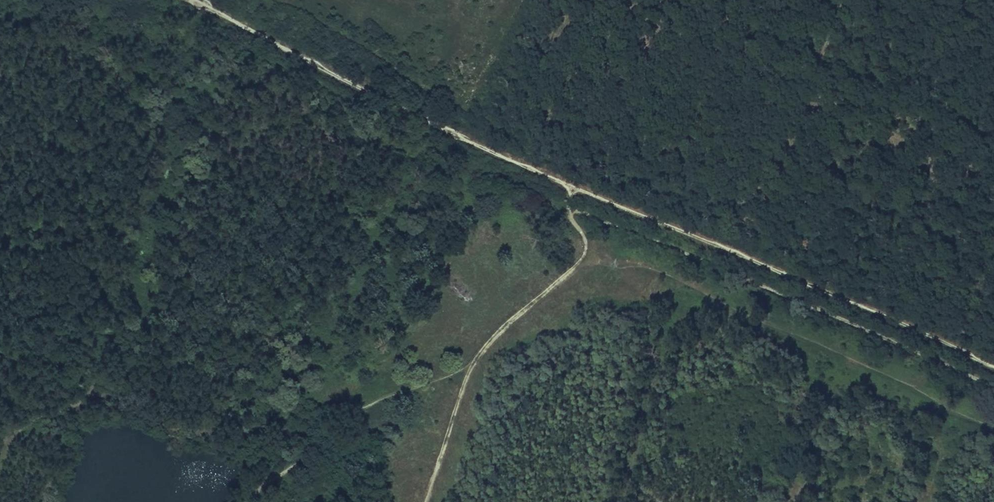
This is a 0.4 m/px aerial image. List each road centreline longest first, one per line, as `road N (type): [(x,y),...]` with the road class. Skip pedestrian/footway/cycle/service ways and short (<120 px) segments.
road 1 (track): [(187,0),(423,120),(993,366)]
road 2 (track): [(993,424),(649,264),(592,259),(519,313),(471,367),(425,501)]

